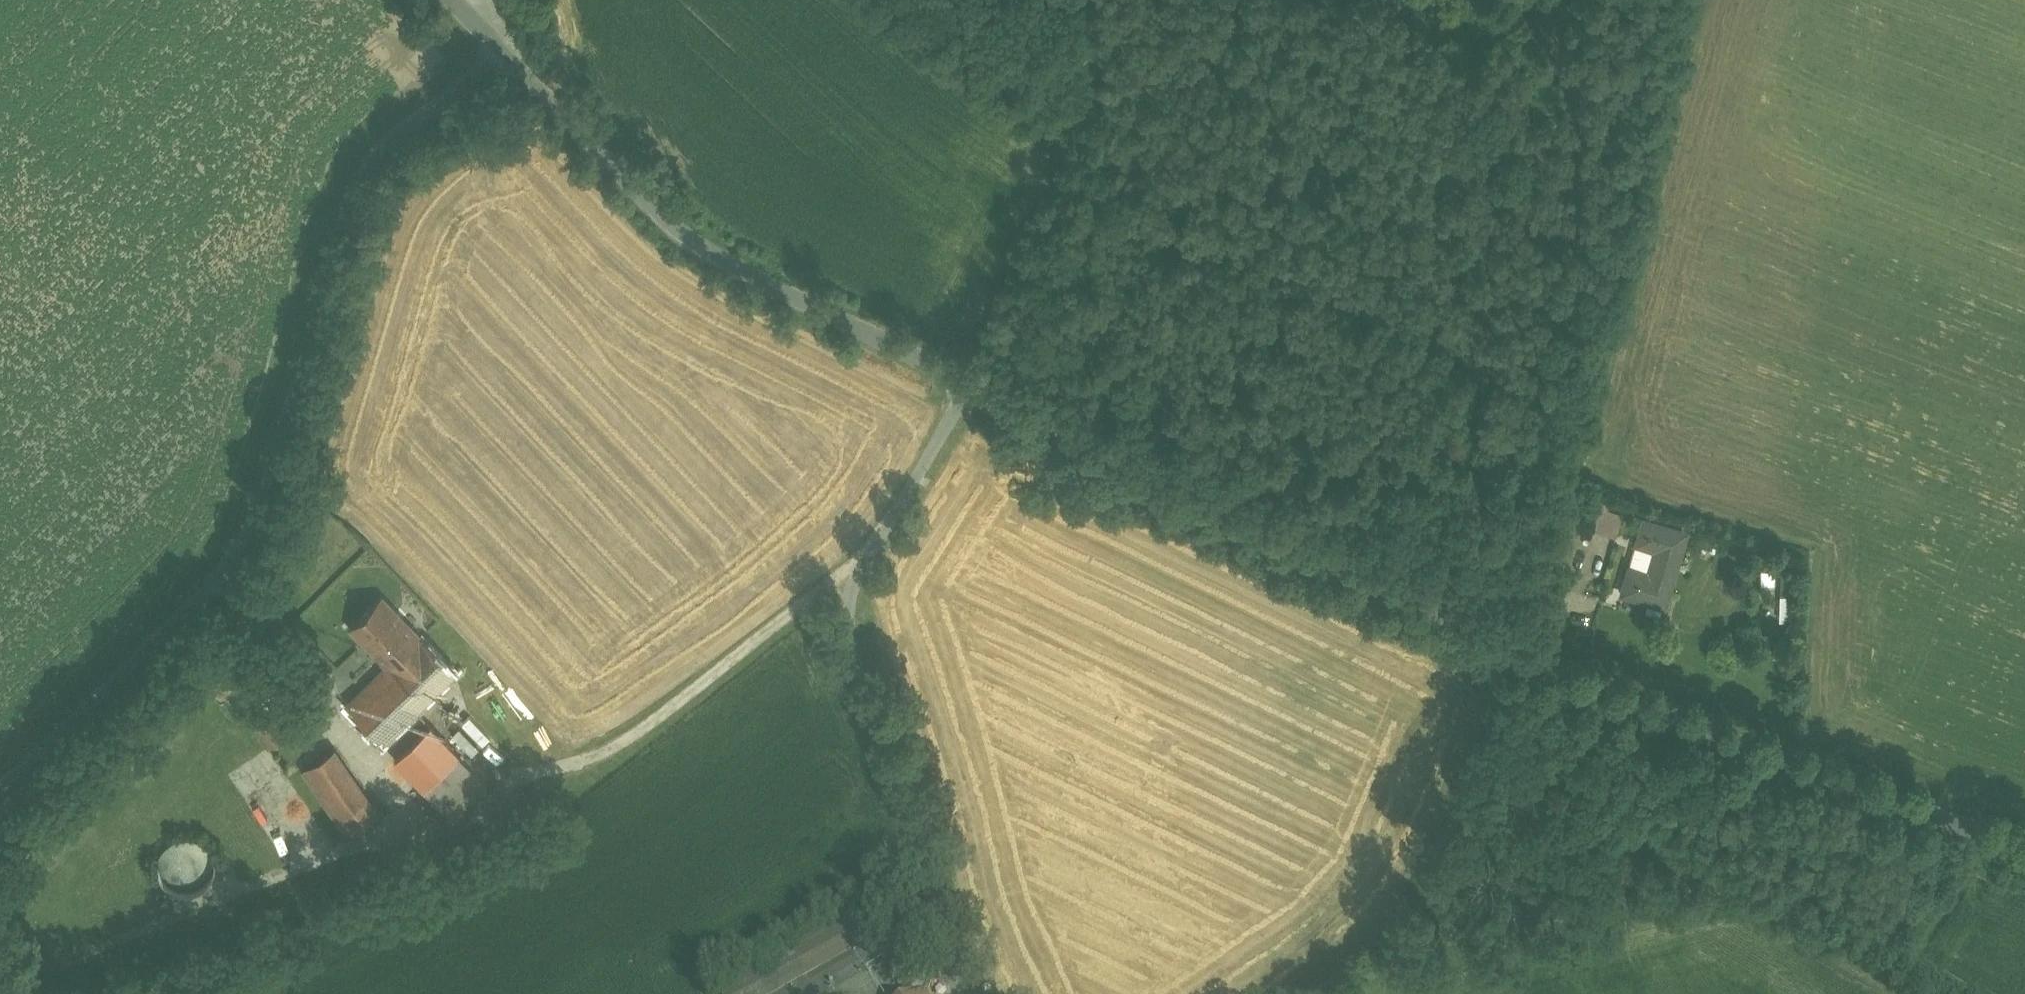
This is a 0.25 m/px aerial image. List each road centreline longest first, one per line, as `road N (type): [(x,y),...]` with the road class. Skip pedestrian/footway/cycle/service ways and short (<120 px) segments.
road 1 (unclassified): [(2024,847),(1638,705),(1482,636),(719,261),(509,59)]
road 2 (unclassified): [(509,59),(372,159),(249,535),(217,580),(0,788)]
road 3 (track): [(867,567),(674,716),(568,770)]

